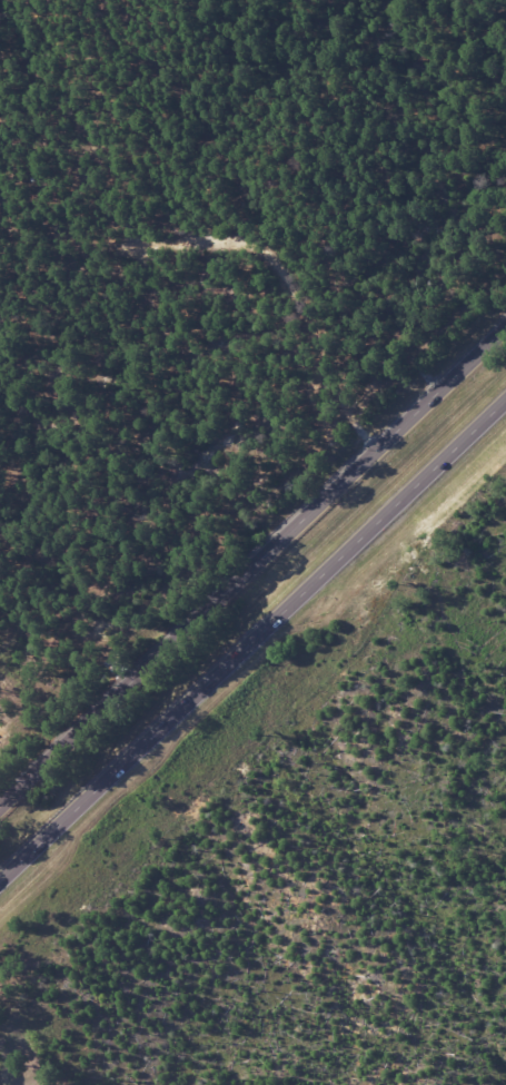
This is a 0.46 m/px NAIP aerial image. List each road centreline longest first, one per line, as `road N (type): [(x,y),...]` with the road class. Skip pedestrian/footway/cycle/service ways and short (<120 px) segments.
road 1 (trunk): [(505,326),(98,711)]
road 2 (trunk): [(139,749),(505,399)]
road 3 (trunk): [(0,881),(139,749)]
road 4 (trunk): [(98,711),(0,805)]

